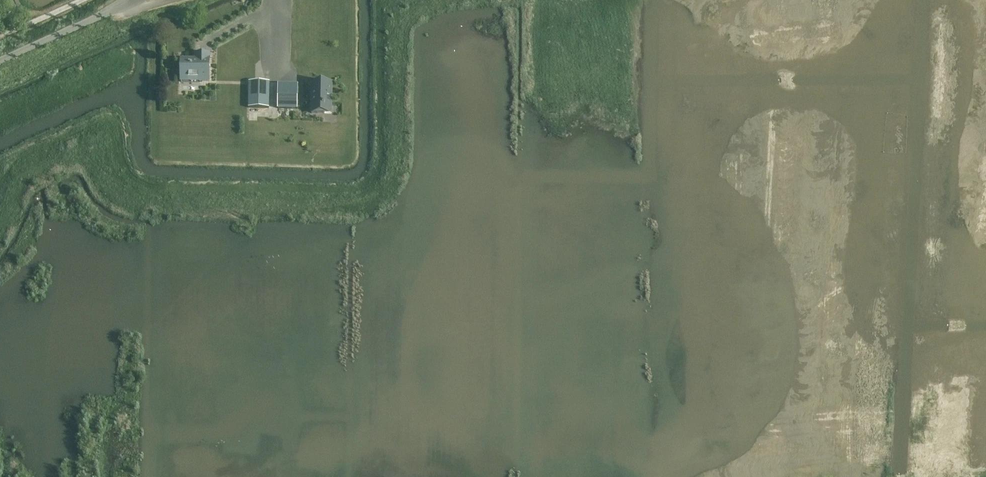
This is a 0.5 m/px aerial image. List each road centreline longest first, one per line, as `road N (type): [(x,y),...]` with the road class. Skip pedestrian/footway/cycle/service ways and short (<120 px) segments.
road 1 (unclassified): [(0,61),(115,9)]

